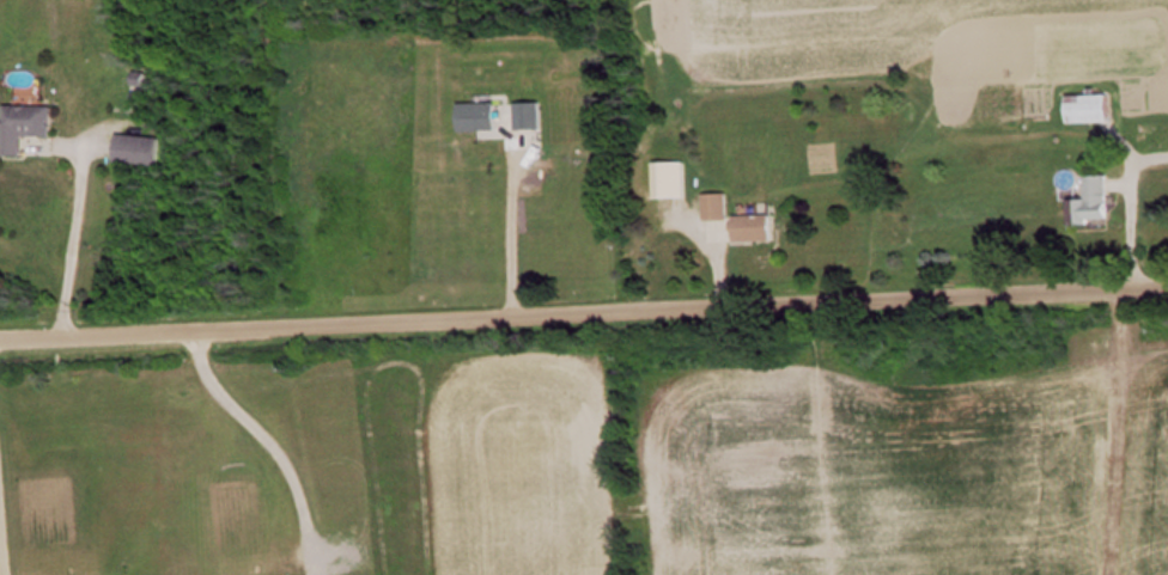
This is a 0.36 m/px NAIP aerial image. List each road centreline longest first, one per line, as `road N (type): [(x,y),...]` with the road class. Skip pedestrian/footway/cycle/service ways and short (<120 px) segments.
road 1 (residential): [(0,336),(1167,289)]

